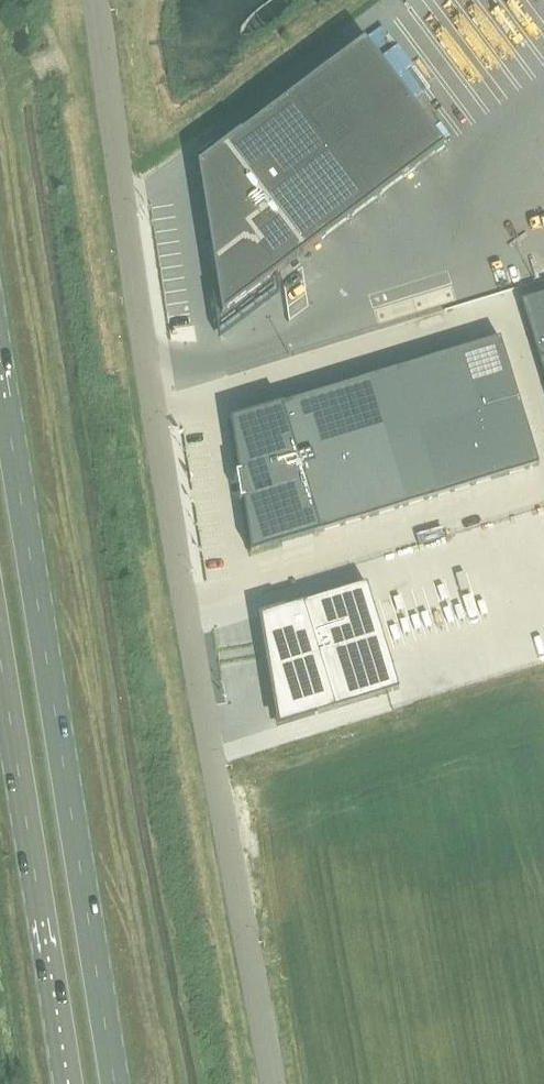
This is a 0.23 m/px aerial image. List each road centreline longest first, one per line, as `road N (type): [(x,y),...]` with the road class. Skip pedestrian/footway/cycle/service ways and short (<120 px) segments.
road 1 (unclassified): [(95,0),(194,653),(275,1083)]
road 2 (primary): [(116,1083),(0,368)]
road 3 (primary): [(0,652),(68,1083)]

